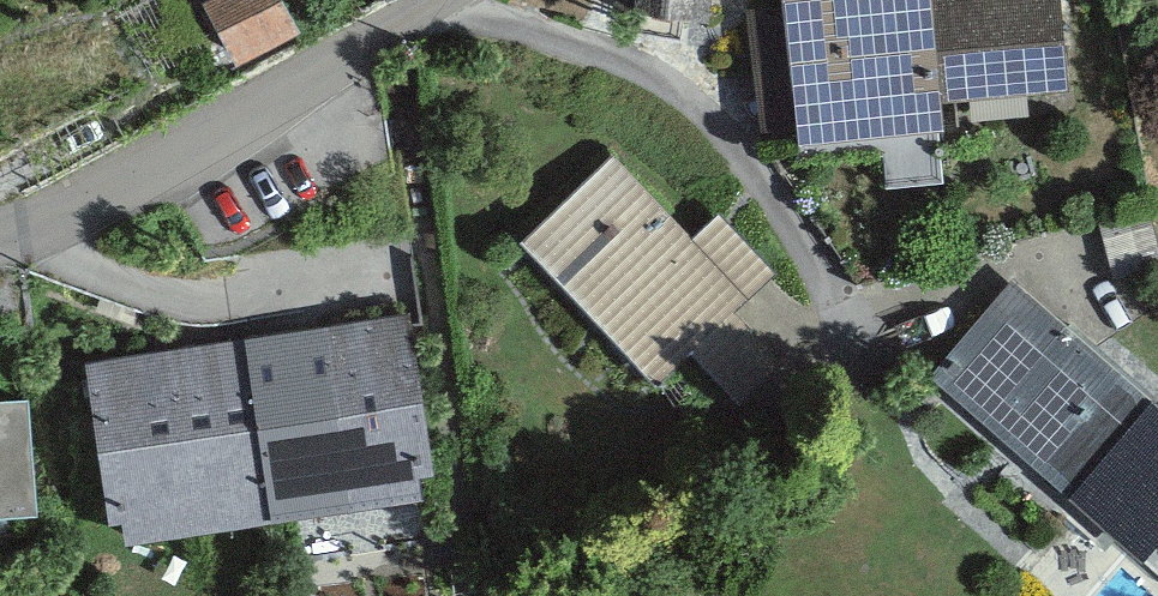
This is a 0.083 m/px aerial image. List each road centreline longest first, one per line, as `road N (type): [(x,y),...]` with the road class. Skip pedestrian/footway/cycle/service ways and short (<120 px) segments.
road 1 (residential): [(436,0),(115,185),(0,230)]

